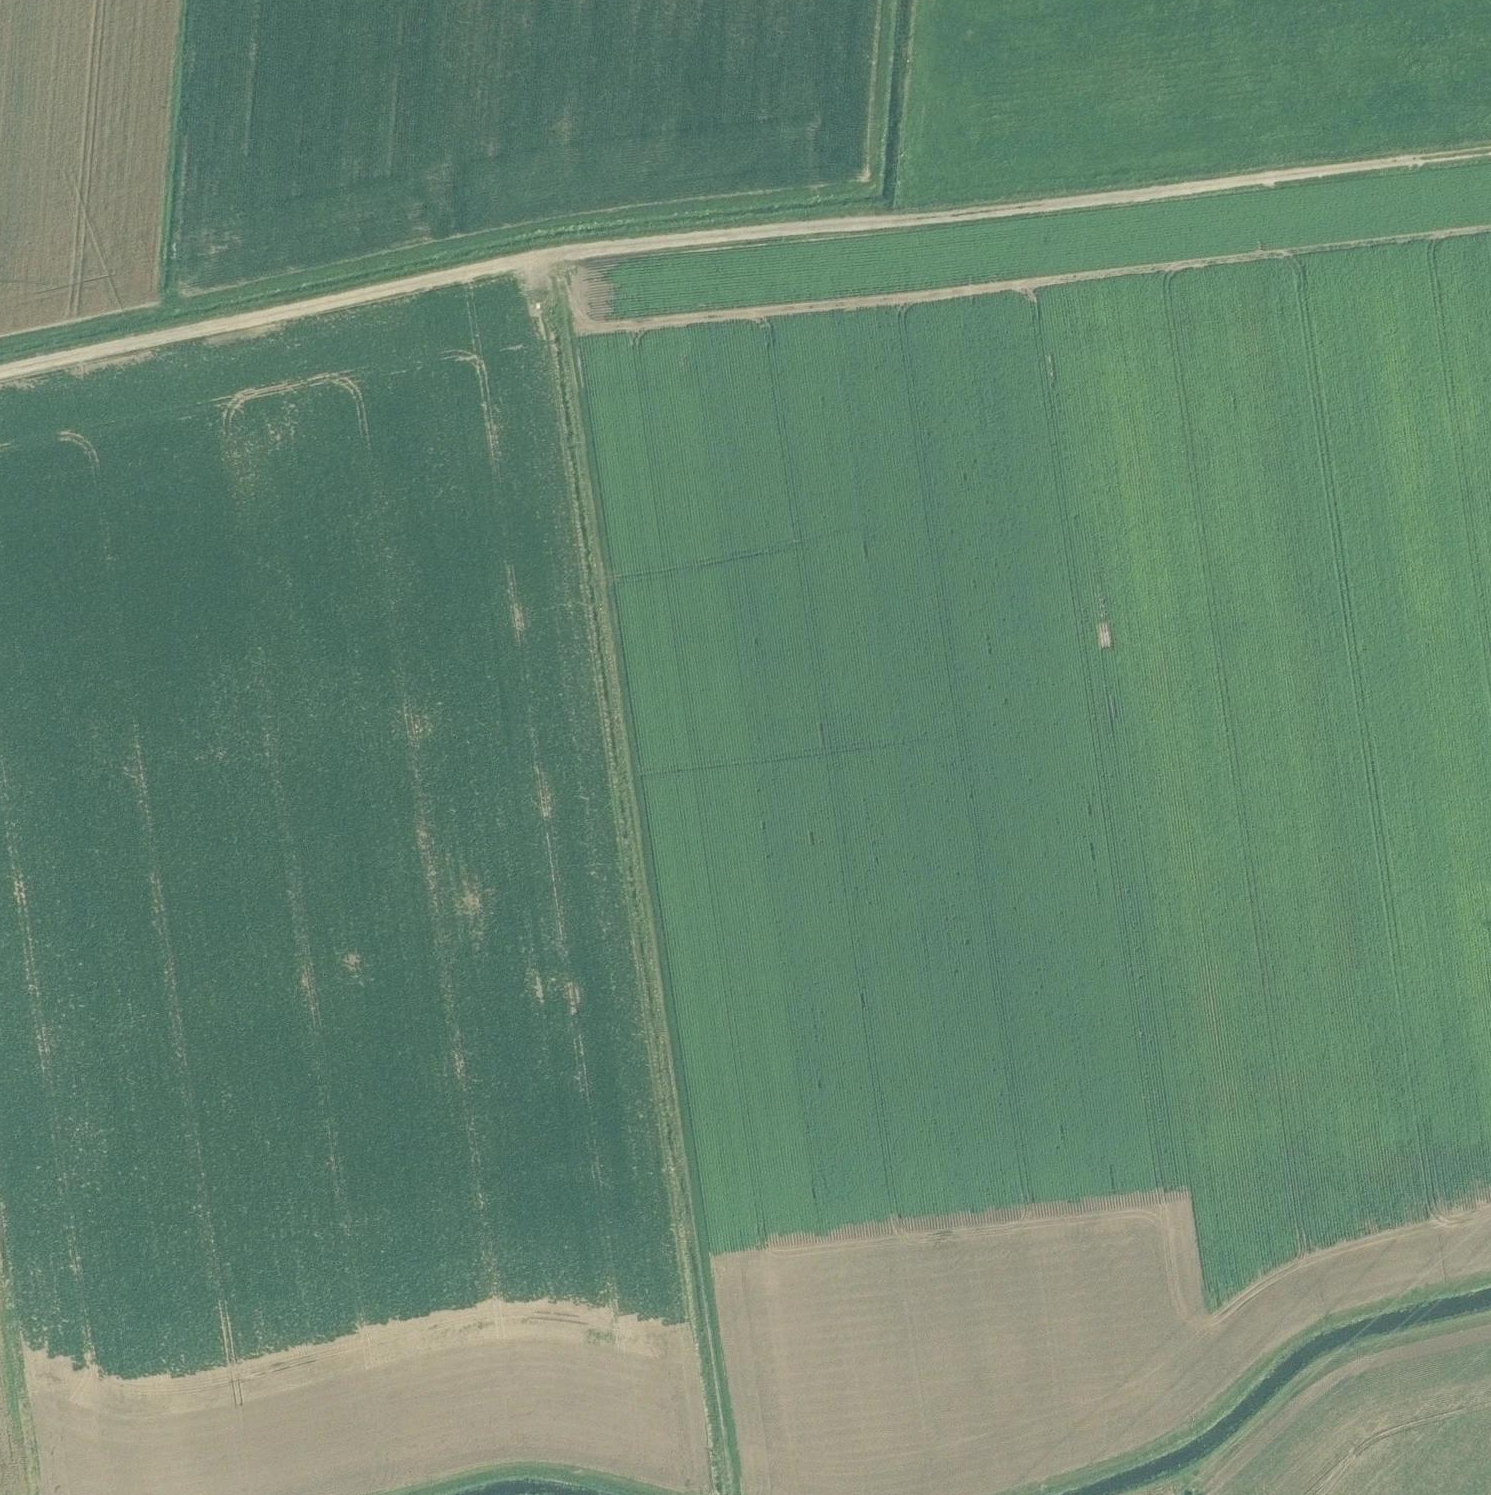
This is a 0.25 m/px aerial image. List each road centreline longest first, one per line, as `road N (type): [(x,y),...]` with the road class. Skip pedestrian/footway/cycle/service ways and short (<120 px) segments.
road 1 (track): [(0,380),(530,264),(1490,156)]
road 2 (track): [(530,264),(660,1179)]

